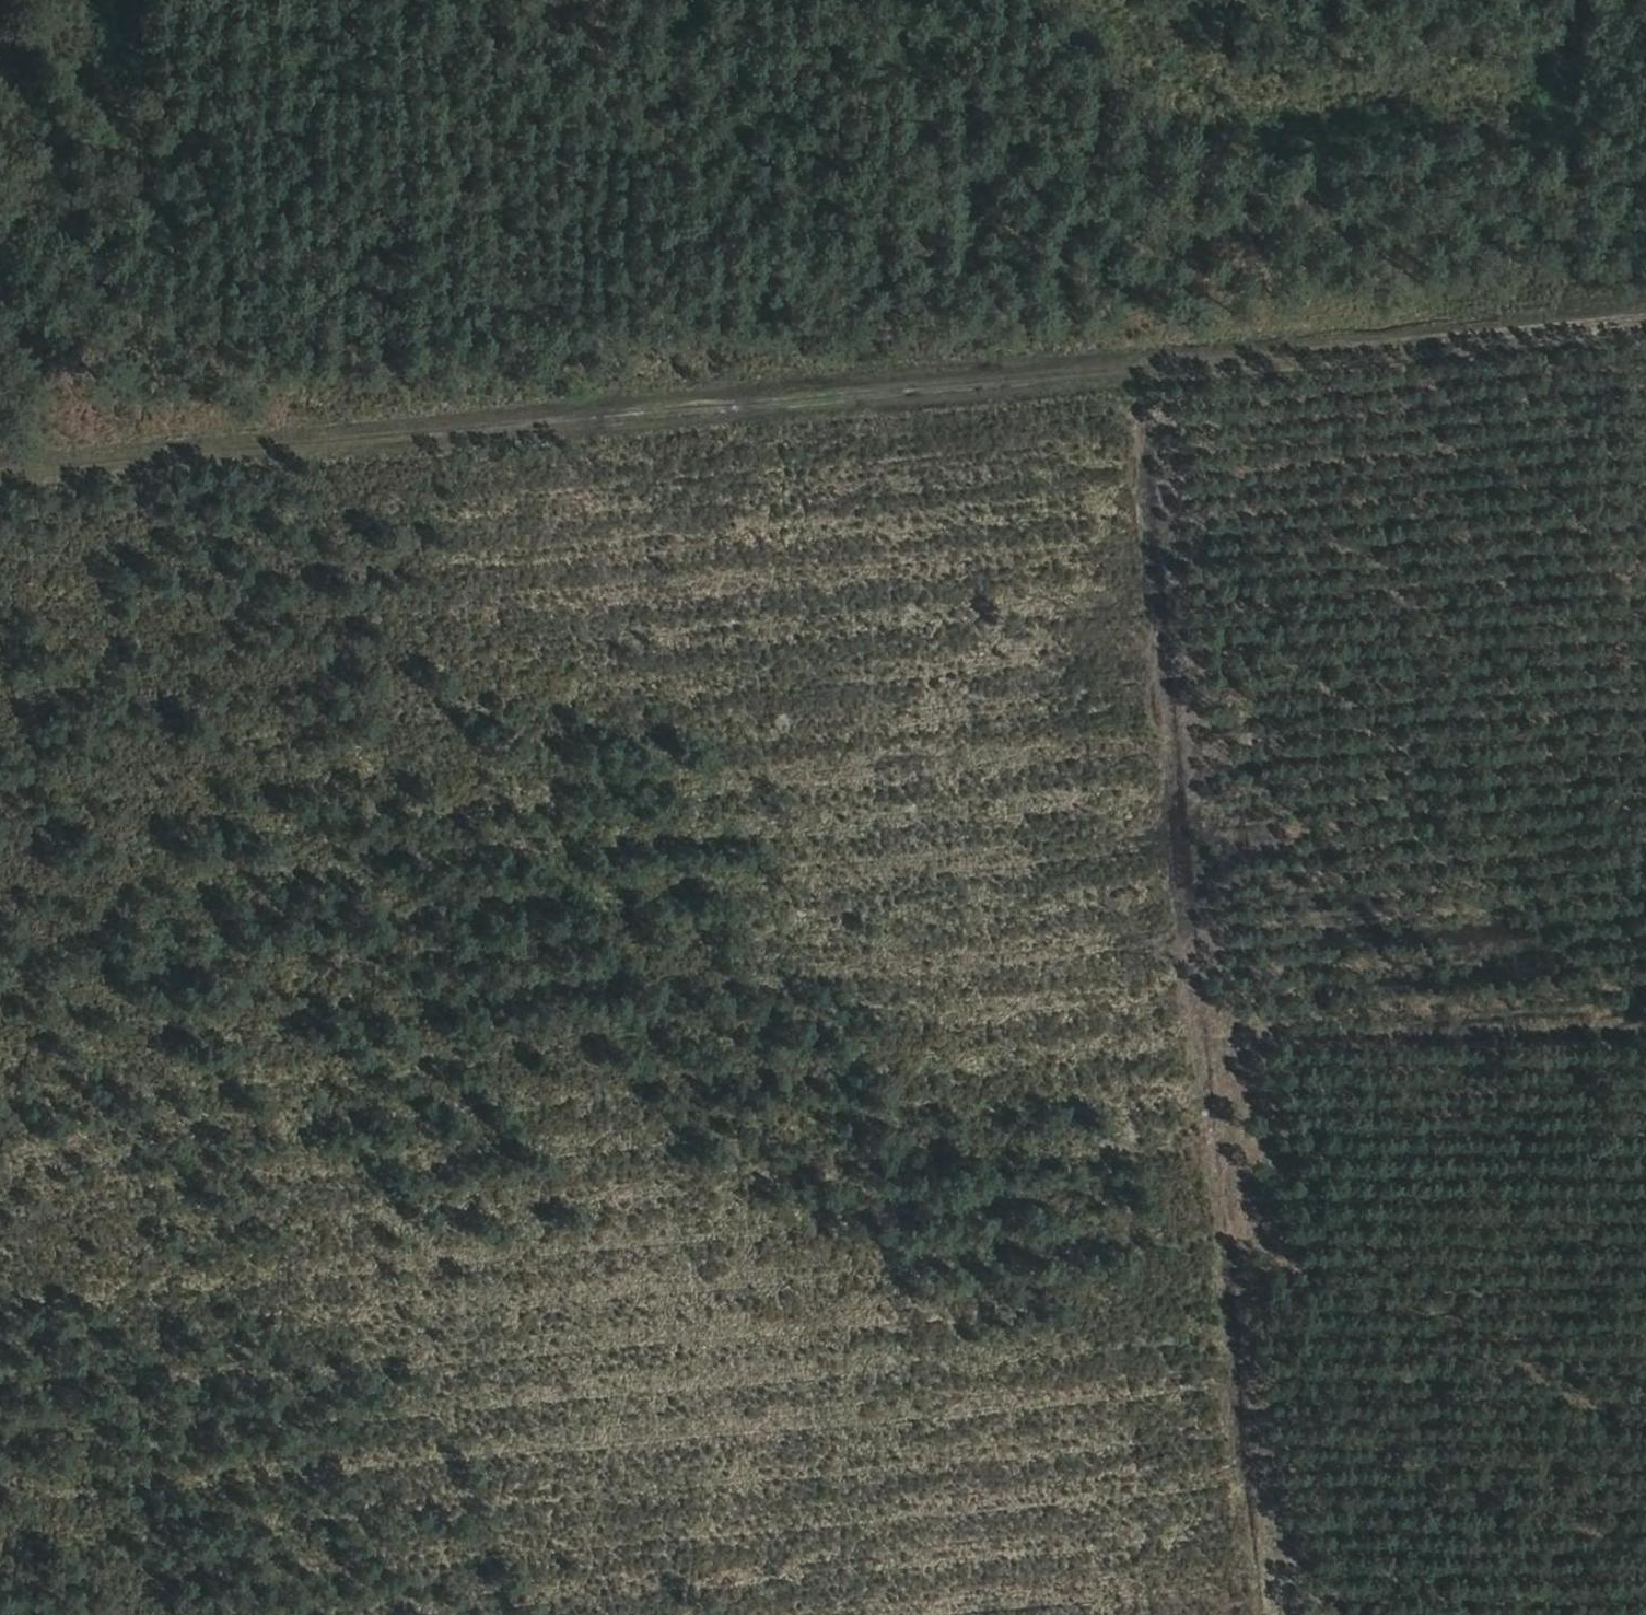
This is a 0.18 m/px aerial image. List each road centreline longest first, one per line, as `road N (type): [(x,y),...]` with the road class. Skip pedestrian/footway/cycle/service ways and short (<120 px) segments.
road 1 (track): [(0,479),(1645,326)]

